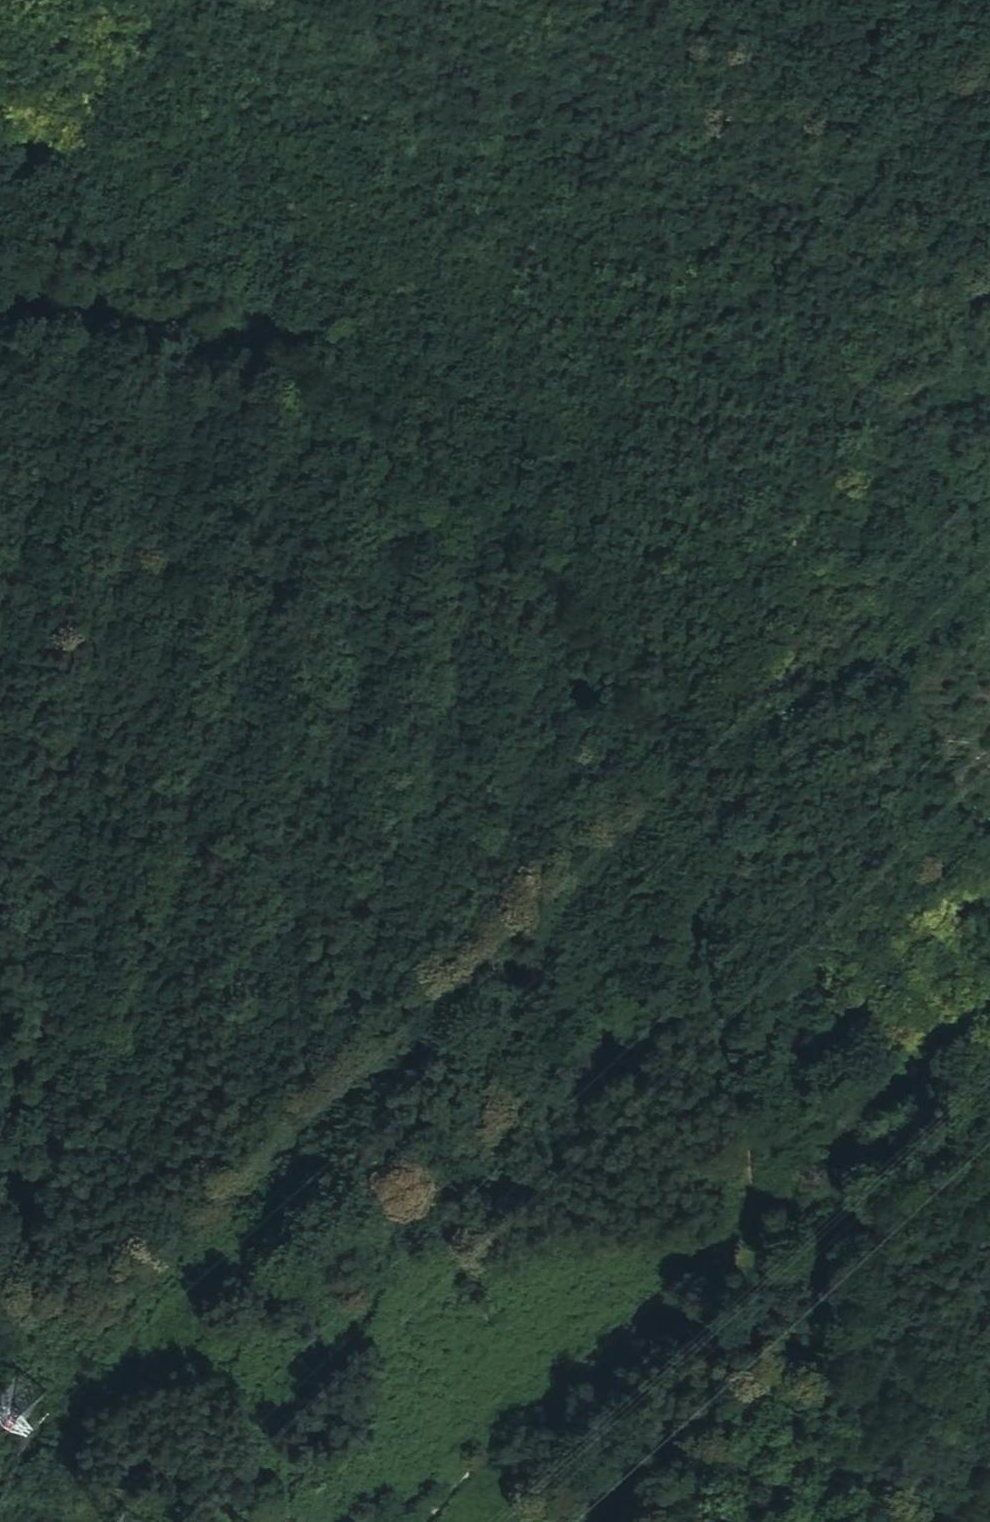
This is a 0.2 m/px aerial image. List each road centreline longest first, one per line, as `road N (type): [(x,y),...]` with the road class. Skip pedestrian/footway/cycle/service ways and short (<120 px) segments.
road 1 (track): [(0,290),(40,283),(157,304),(363,398),(499,513),(626,655),(681,757),(707,830),(704,897),(748,1092),(750,1217),(834,1359),(960,1521)]
road 2 (track): [(416,1521),(989,1011)]

